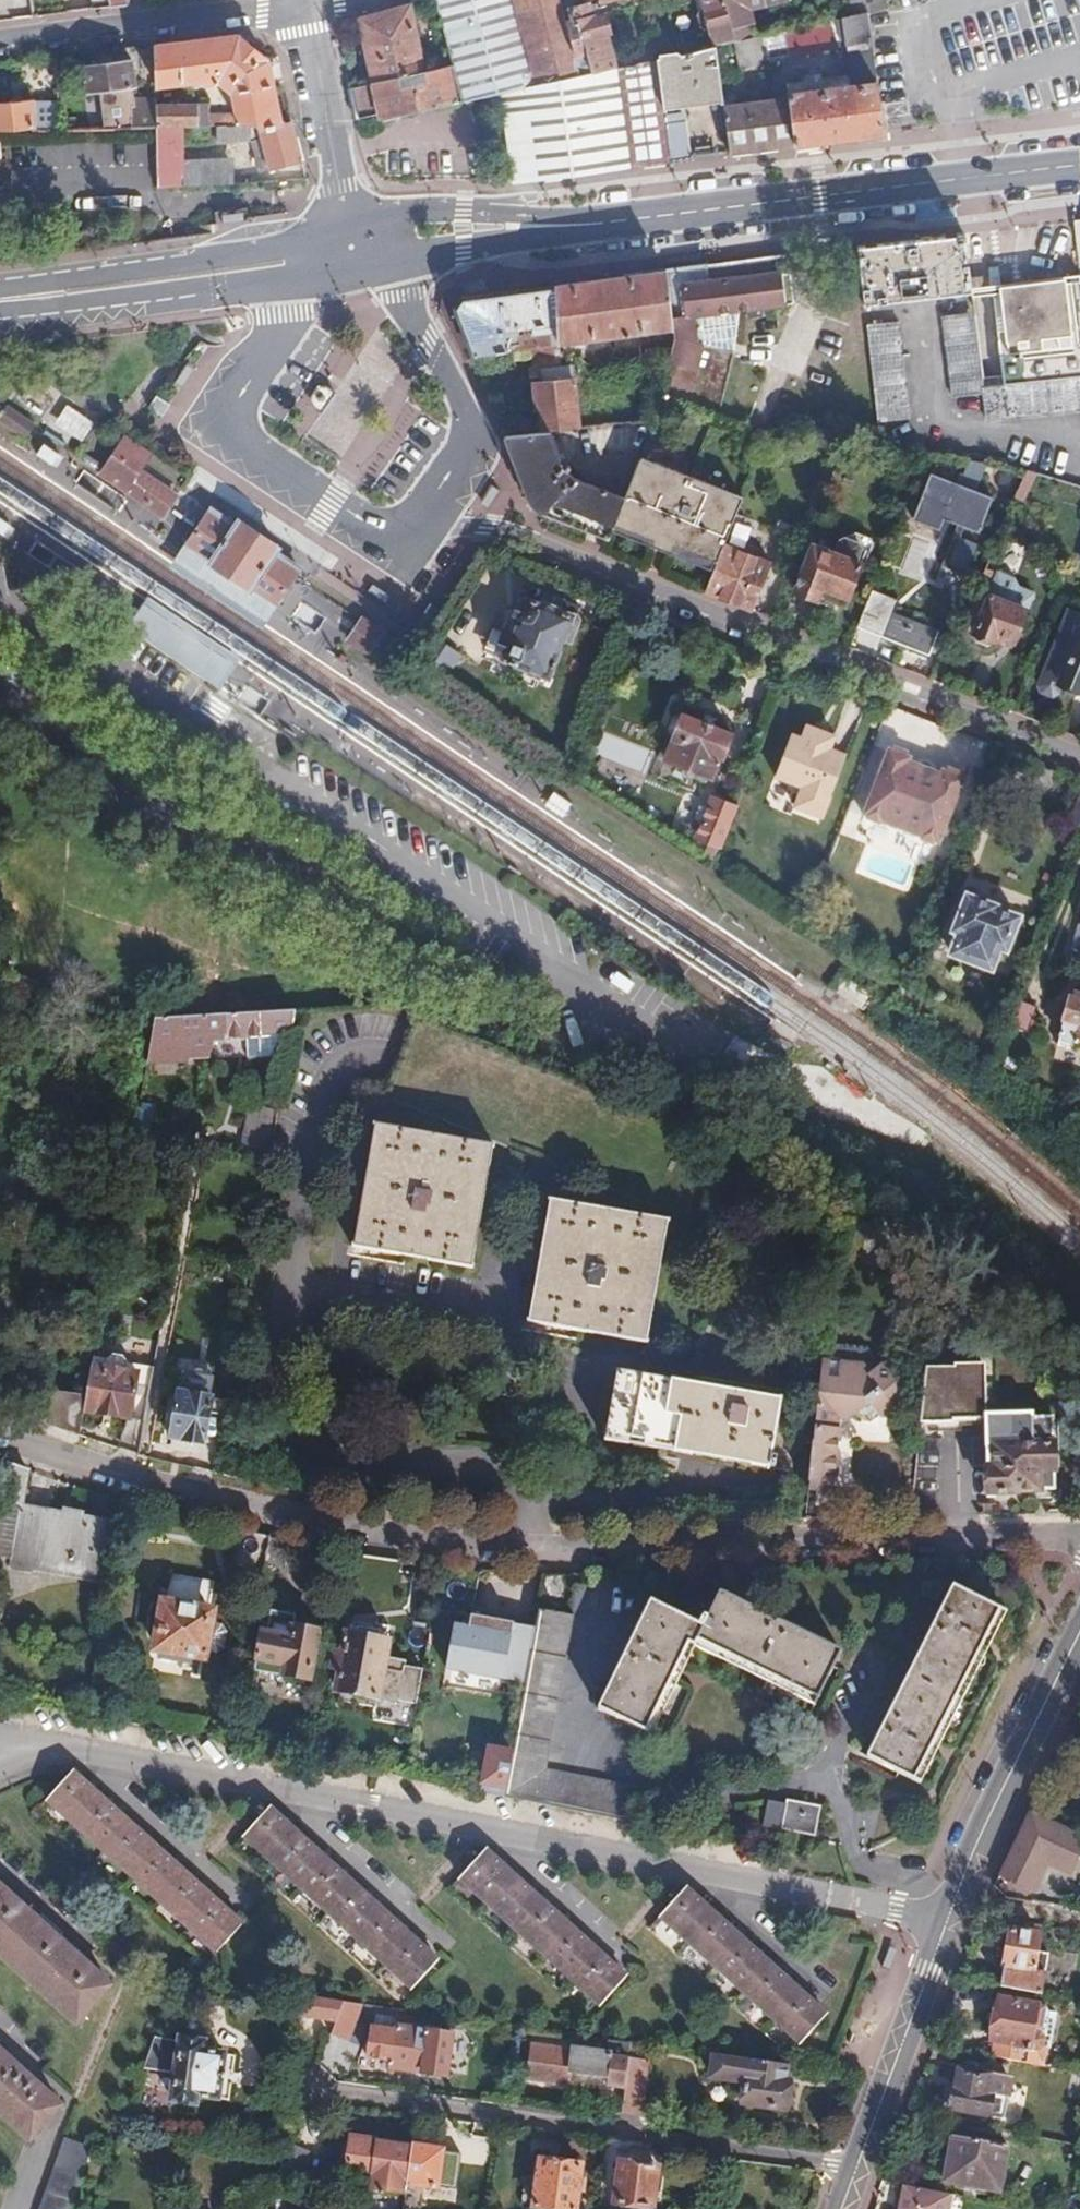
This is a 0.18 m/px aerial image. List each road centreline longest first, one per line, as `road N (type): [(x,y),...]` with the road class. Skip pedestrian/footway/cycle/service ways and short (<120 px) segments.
road 1 (residential): [(415,522),(521,532),(1079,760)]
road 2 (secondary): [(1079,1637),(948,1922),(852,2170)]
road 3 (residential): [(852,2170),(304,2090)]
road 4 (primary): [(557,226),(1079,167)]
road 5 (primary): [(349,231),(226,260),(0,295)]
road 6 (primary): [(0,307),(33,310),(310,279)]
road 7 (residential): [(0,43),(302,6)]
road 8 (residential): [(349,231),(302,6)]
road 9 (primary): [(557,226),(483,213),(349,231)]
road 10 (primary): [(393,263),(557,226)]

